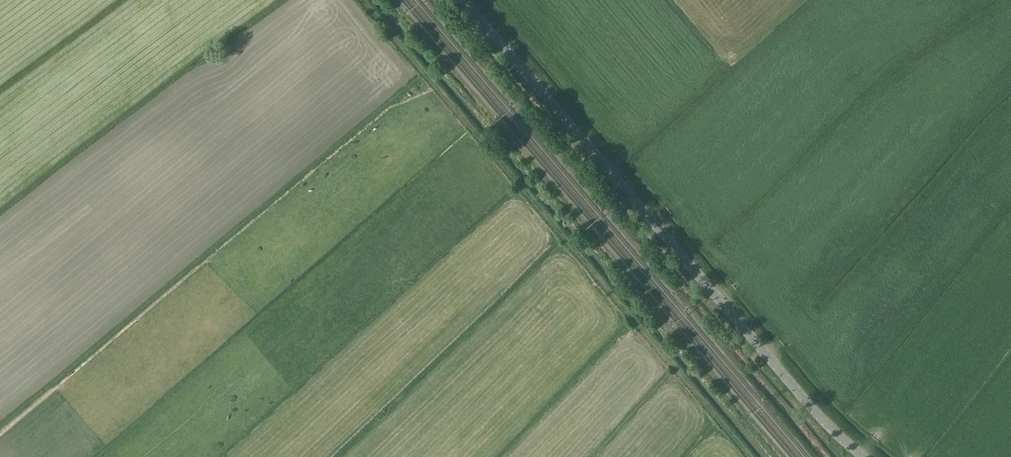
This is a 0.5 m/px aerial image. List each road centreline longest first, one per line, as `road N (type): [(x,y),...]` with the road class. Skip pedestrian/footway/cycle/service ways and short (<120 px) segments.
road 1 (unclassified): [(865,456),(815,410),(465,0)]

